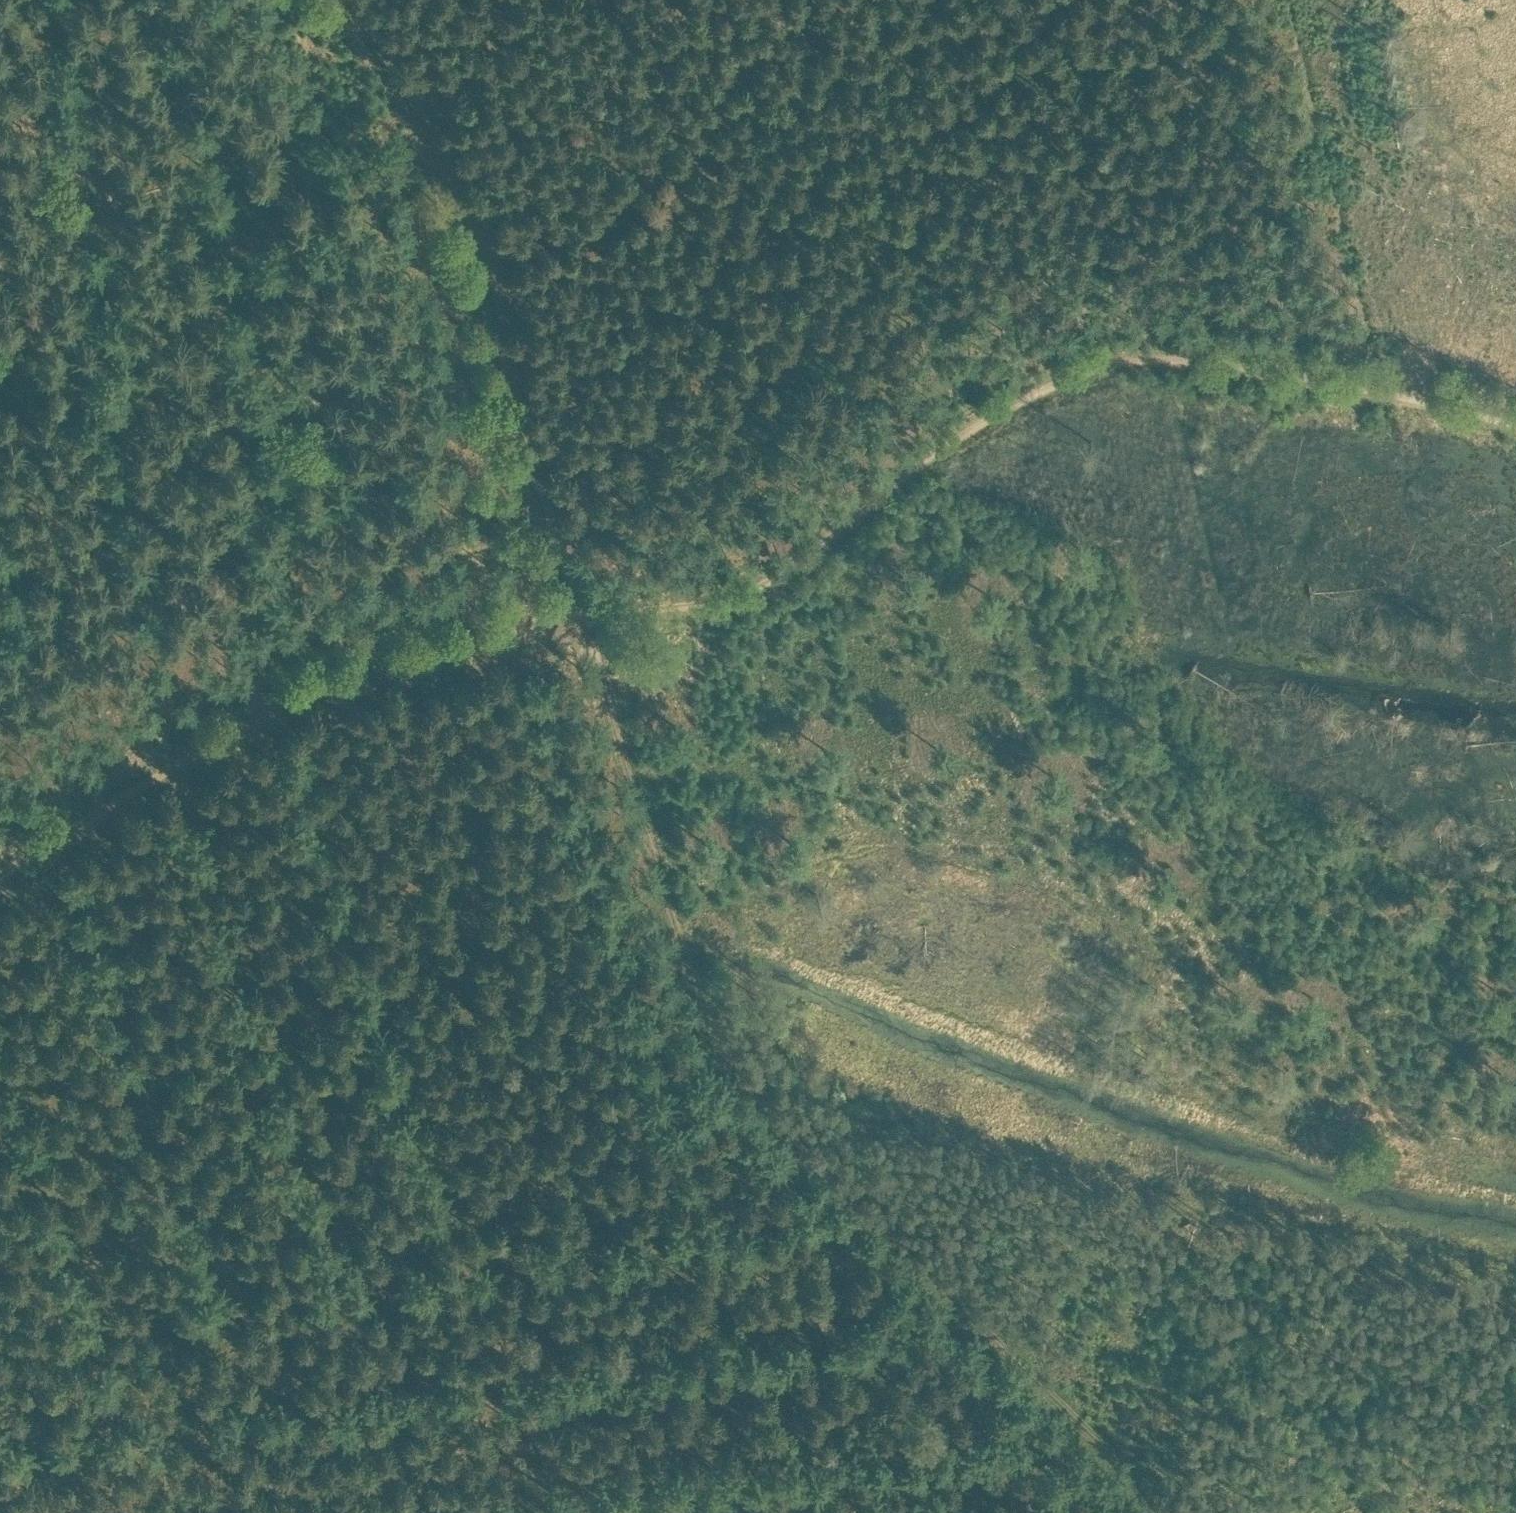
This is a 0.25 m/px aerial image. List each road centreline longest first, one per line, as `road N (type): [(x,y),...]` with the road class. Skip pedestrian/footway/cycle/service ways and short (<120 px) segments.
road 1 (track): [(1168,1512),(764,1109),(725,1049),(570,601),(440,172),(414,114),(327,0)]
road 2 (track): [(0,877),(339,674),(396,655),(732,597),(1000,406),(1086,365),(1176,356),(1256,367),(1515,427)]

